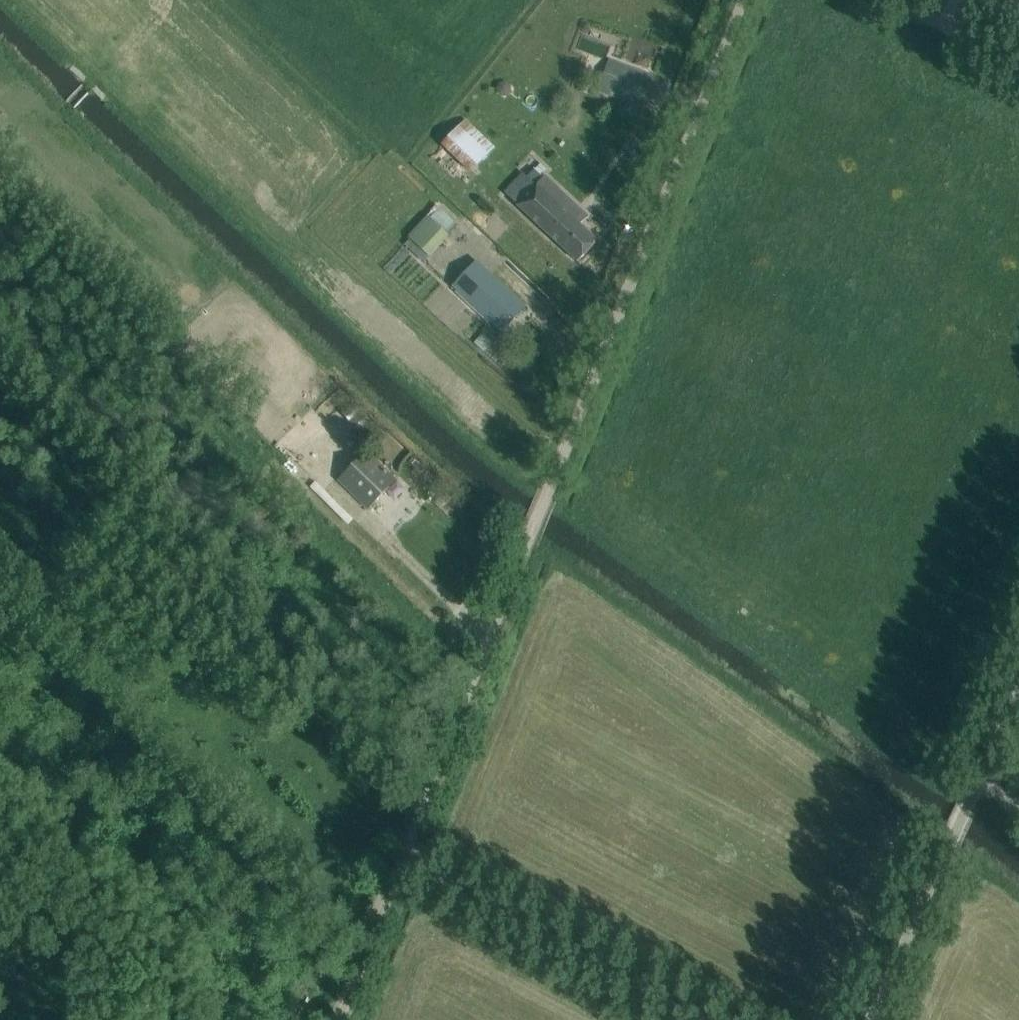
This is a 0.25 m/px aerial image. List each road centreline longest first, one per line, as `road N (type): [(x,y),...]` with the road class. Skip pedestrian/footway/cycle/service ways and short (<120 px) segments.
road 1 (unclassified): [(698,1019),(438,882),(407,851),(744,0)]
road 2 (unclassified): [(867,1019),(1018,689)]
road 3 (track): [(407,851),(336,1019)]
road 4 (unclassified): [(1018,66),(895,0)]

